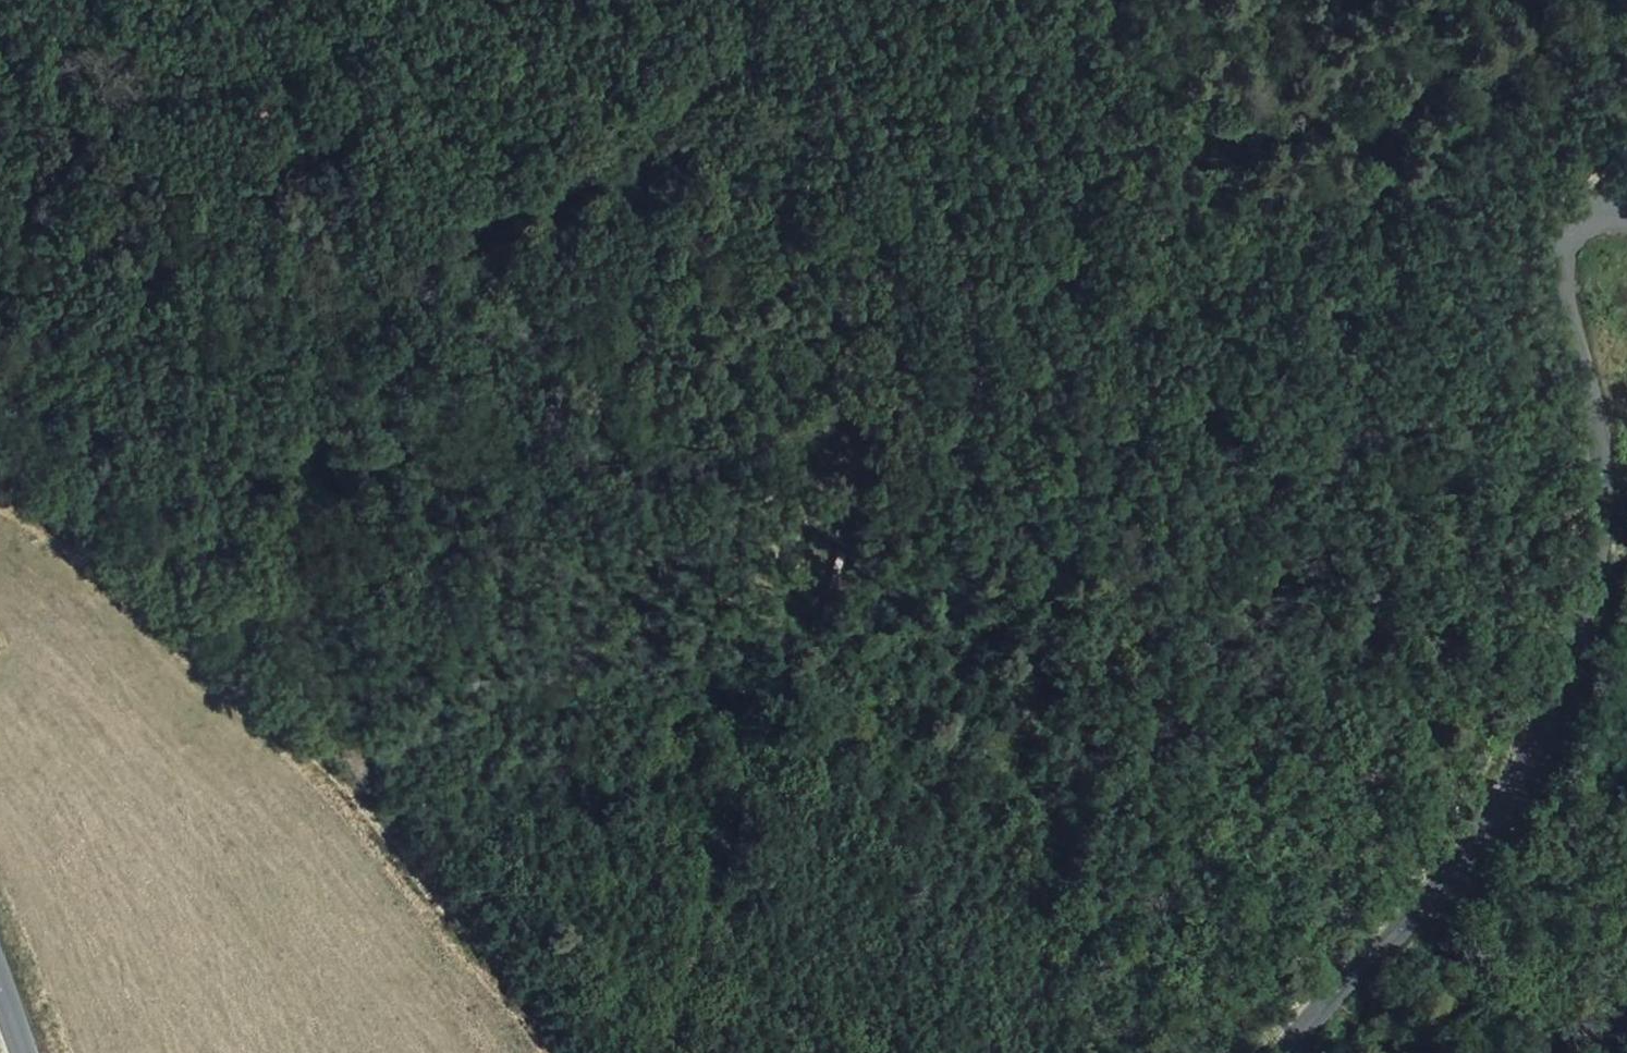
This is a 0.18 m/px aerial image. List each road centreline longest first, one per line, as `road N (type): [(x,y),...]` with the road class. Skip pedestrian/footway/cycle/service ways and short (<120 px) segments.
road 1 (tertiary): [(1285,1052),(1540,759),(1598,564),(1598,429),(1565,297),(1564,256),(1578,233),(1602,220),(1626,223)]
road 2 (track): [(826,582),(844,456),(876,397),(875,340),(783,86),(740,0)]
road 3 (track): [(952,1052),(947,801),(930,775),(816,732)]

